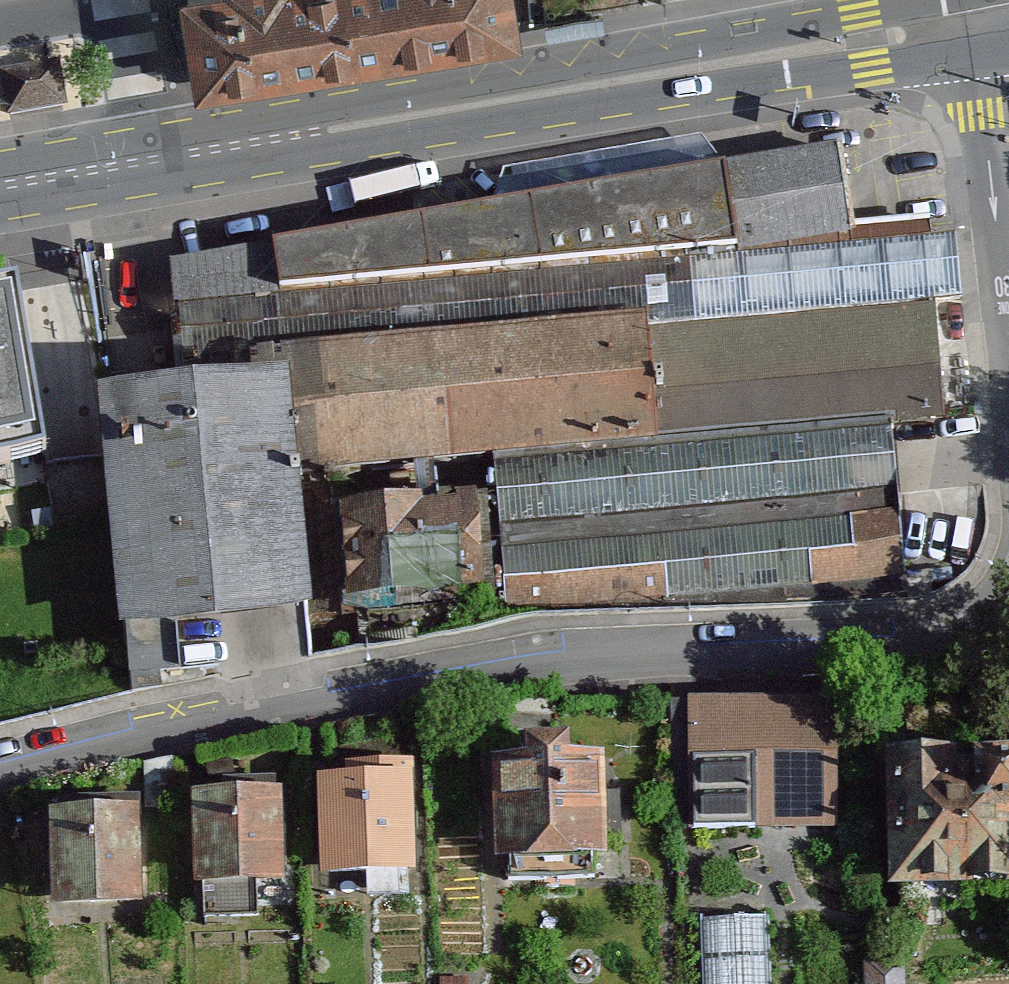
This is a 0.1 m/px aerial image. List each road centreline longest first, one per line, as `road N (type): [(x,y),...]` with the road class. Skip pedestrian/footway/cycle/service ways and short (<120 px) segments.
road 1 (residential): [(1008,594),(959,653),(463,679),(123,745),(0,779)]
road 2 (primary): [(138,161),(975,30)]
road 3 (residential): [(975,30),(1008,315)]
road 4 (residential): [(138,161),(113,1)]
road 5 (primary): [(0,185),(138,161)]

